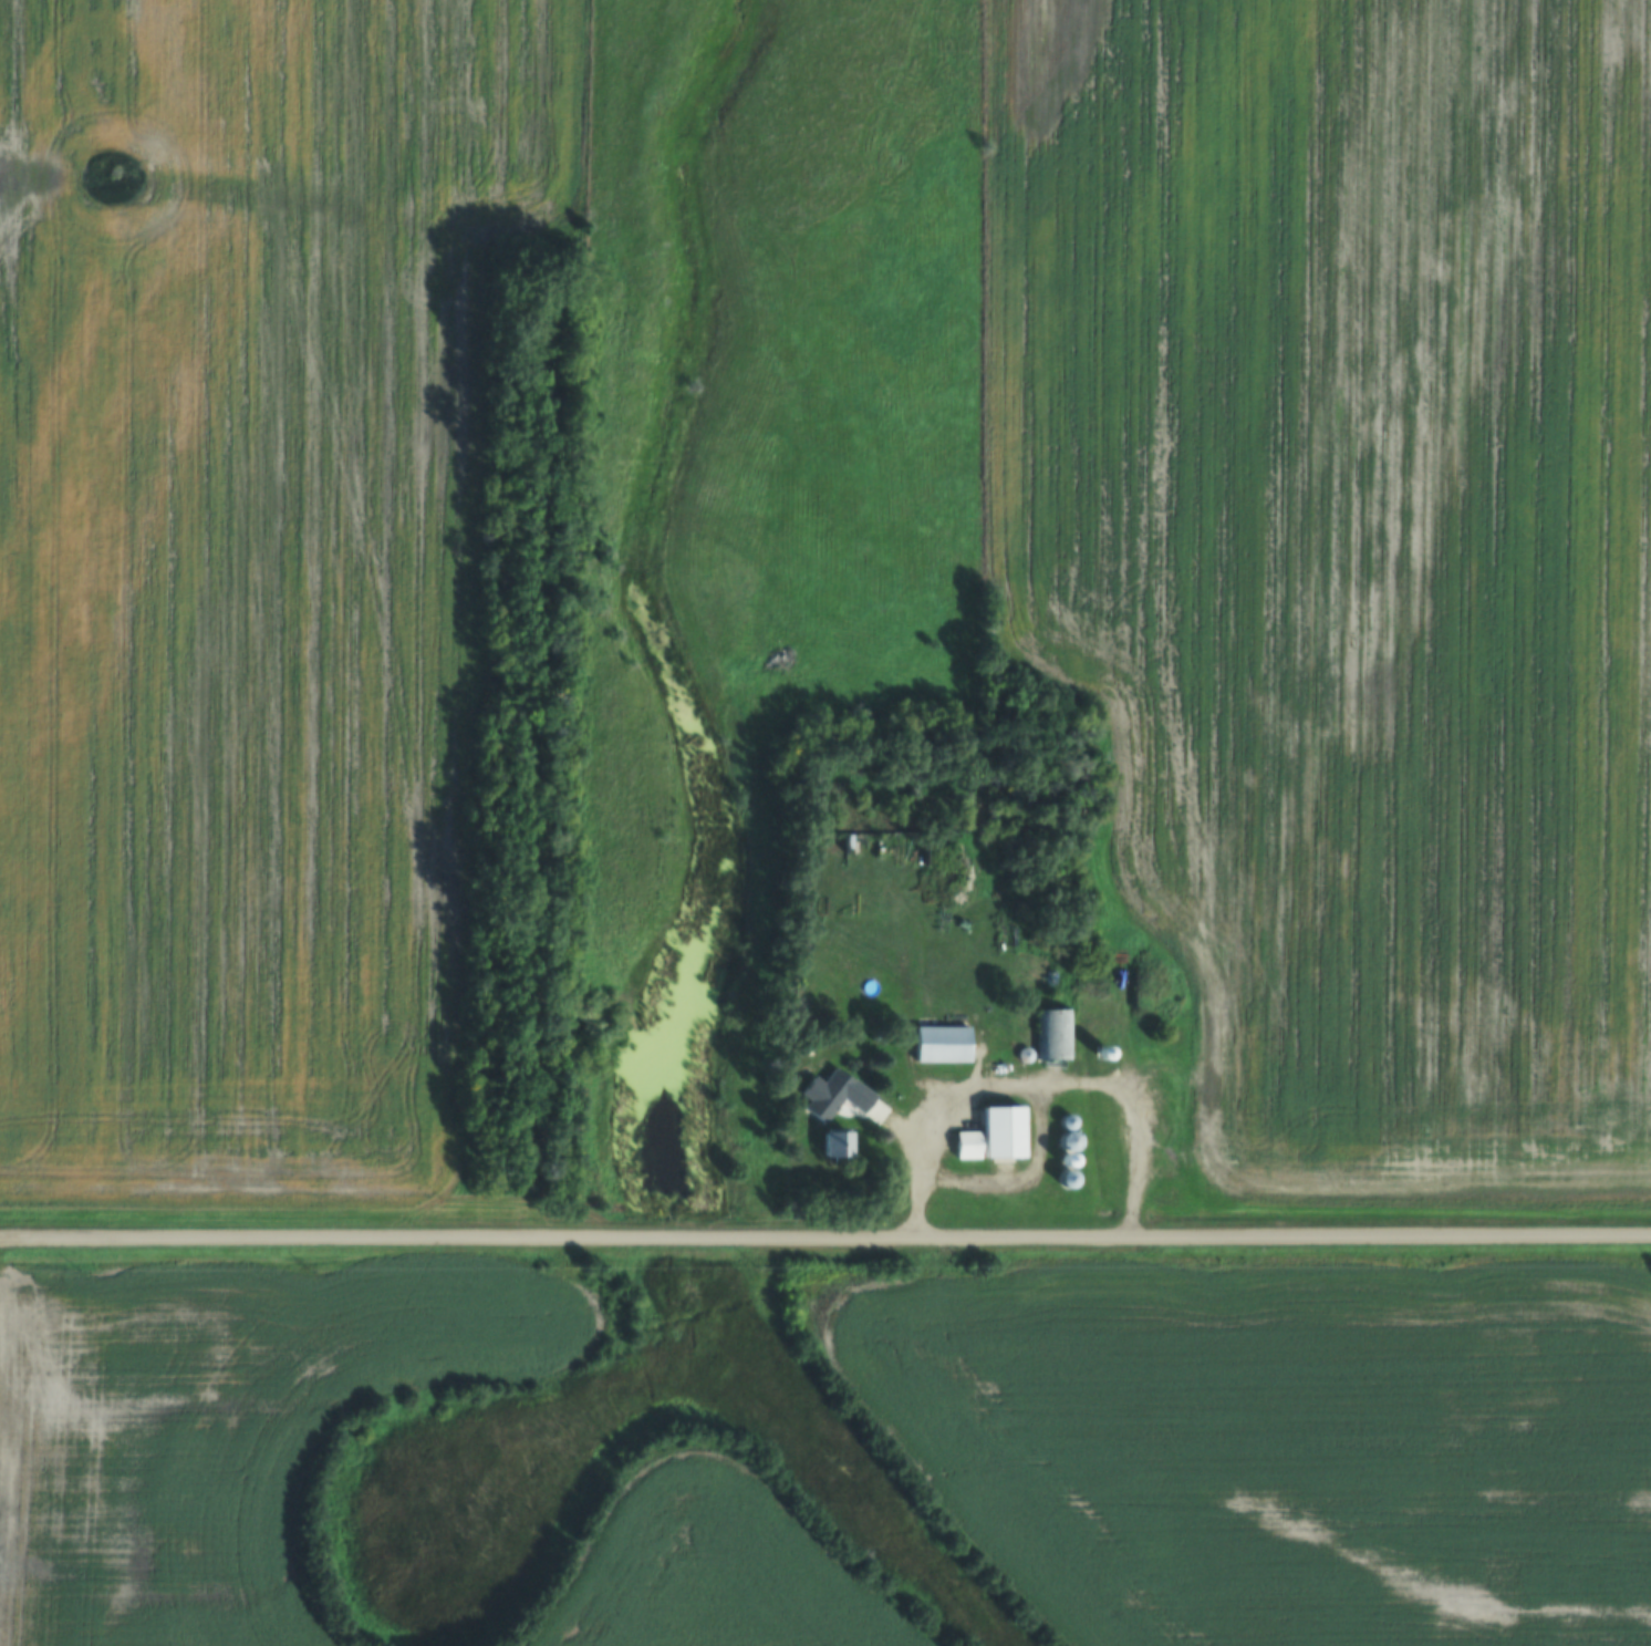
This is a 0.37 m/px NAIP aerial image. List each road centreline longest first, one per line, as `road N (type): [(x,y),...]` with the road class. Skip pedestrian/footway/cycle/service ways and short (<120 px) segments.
road 1 (residential): [(1650,1234),(0,1236)]

